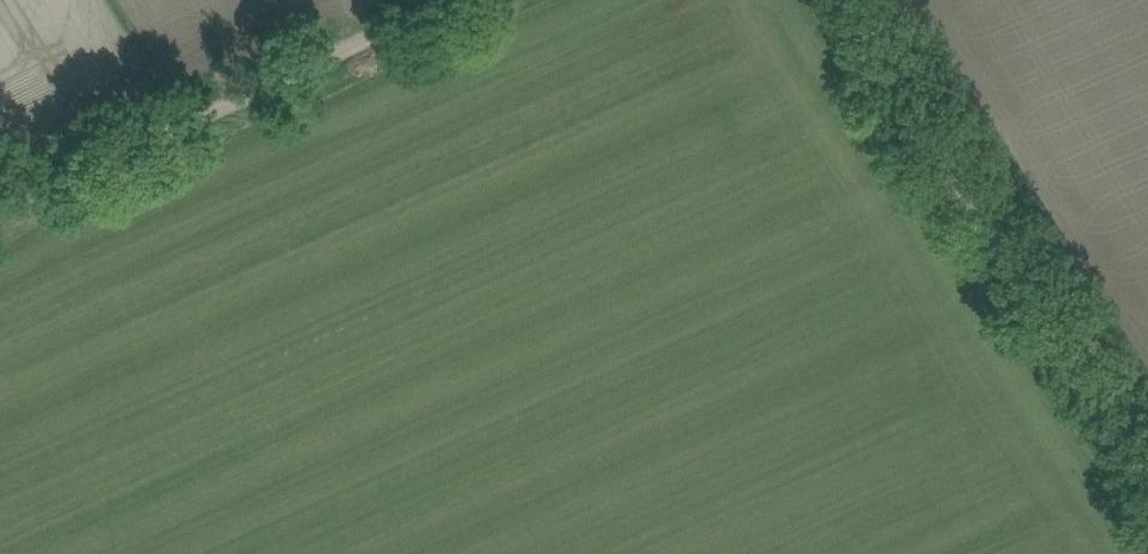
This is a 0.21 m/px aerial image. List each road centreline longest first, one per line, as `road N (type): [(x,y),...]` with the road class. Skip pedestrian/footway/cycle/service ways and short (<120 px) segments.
road 1 (track): [(1147,484),(842,0)]
road 2 (track): [(484,0),(0,217)]

